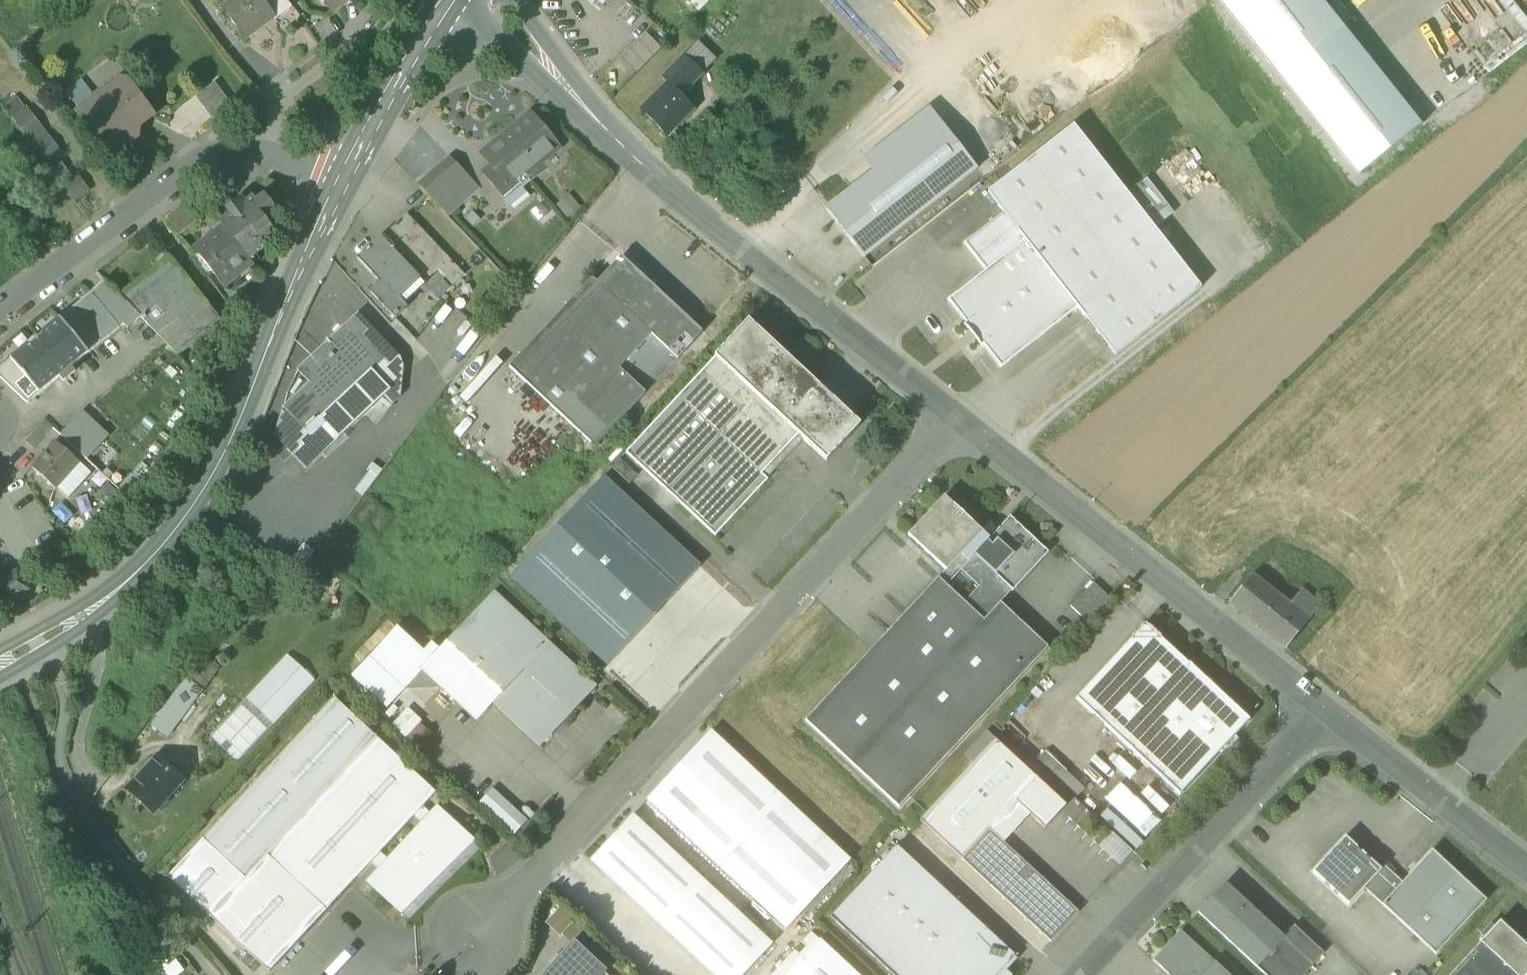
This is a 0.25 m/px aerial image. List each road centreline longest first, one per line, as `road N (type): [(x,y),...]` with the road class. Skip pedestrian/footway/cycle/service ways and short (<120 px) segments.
road 1 (residential): [(479,936),(956,419)]
road 2 (residential): [(491,0),(642,163),(956,419)]
road 3 (tertiary): [(0,663),(98,605),(165,544),(216,478),(341,186)]
road 4 (residential): [(956,419),(1326,708)]
road 5 (residential): [(341,186),(276,153),(199,159),(0,311)]
road 6 (residential): [(1079,974),(1326,708)]
road 7 (residential): [(1326,708),(1526,868)]
road 8 (tertiary): [(341,186),(448,0)]

